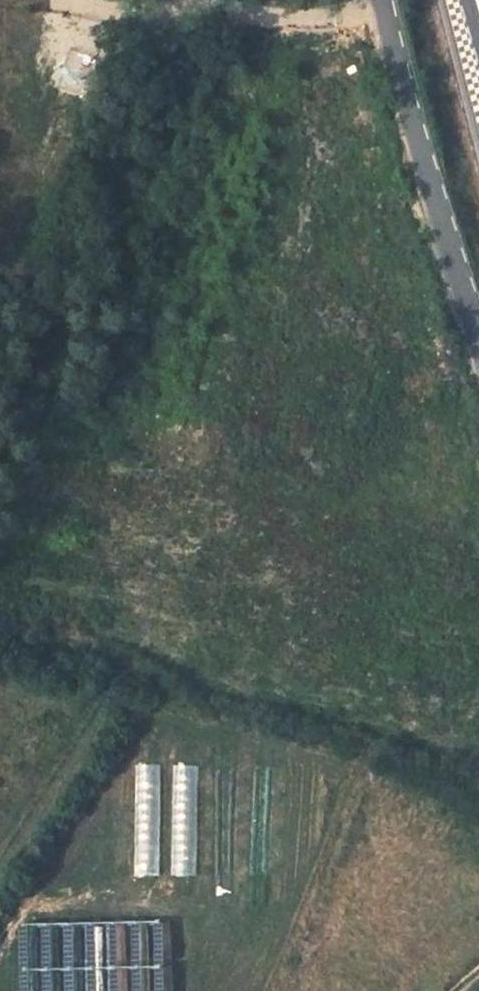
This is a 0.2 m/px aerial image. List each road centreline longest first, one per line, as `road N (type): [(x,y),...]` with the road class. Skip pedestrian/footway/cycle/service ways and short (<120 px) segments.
road 1 (residential): [(381,0),(478,339)]

